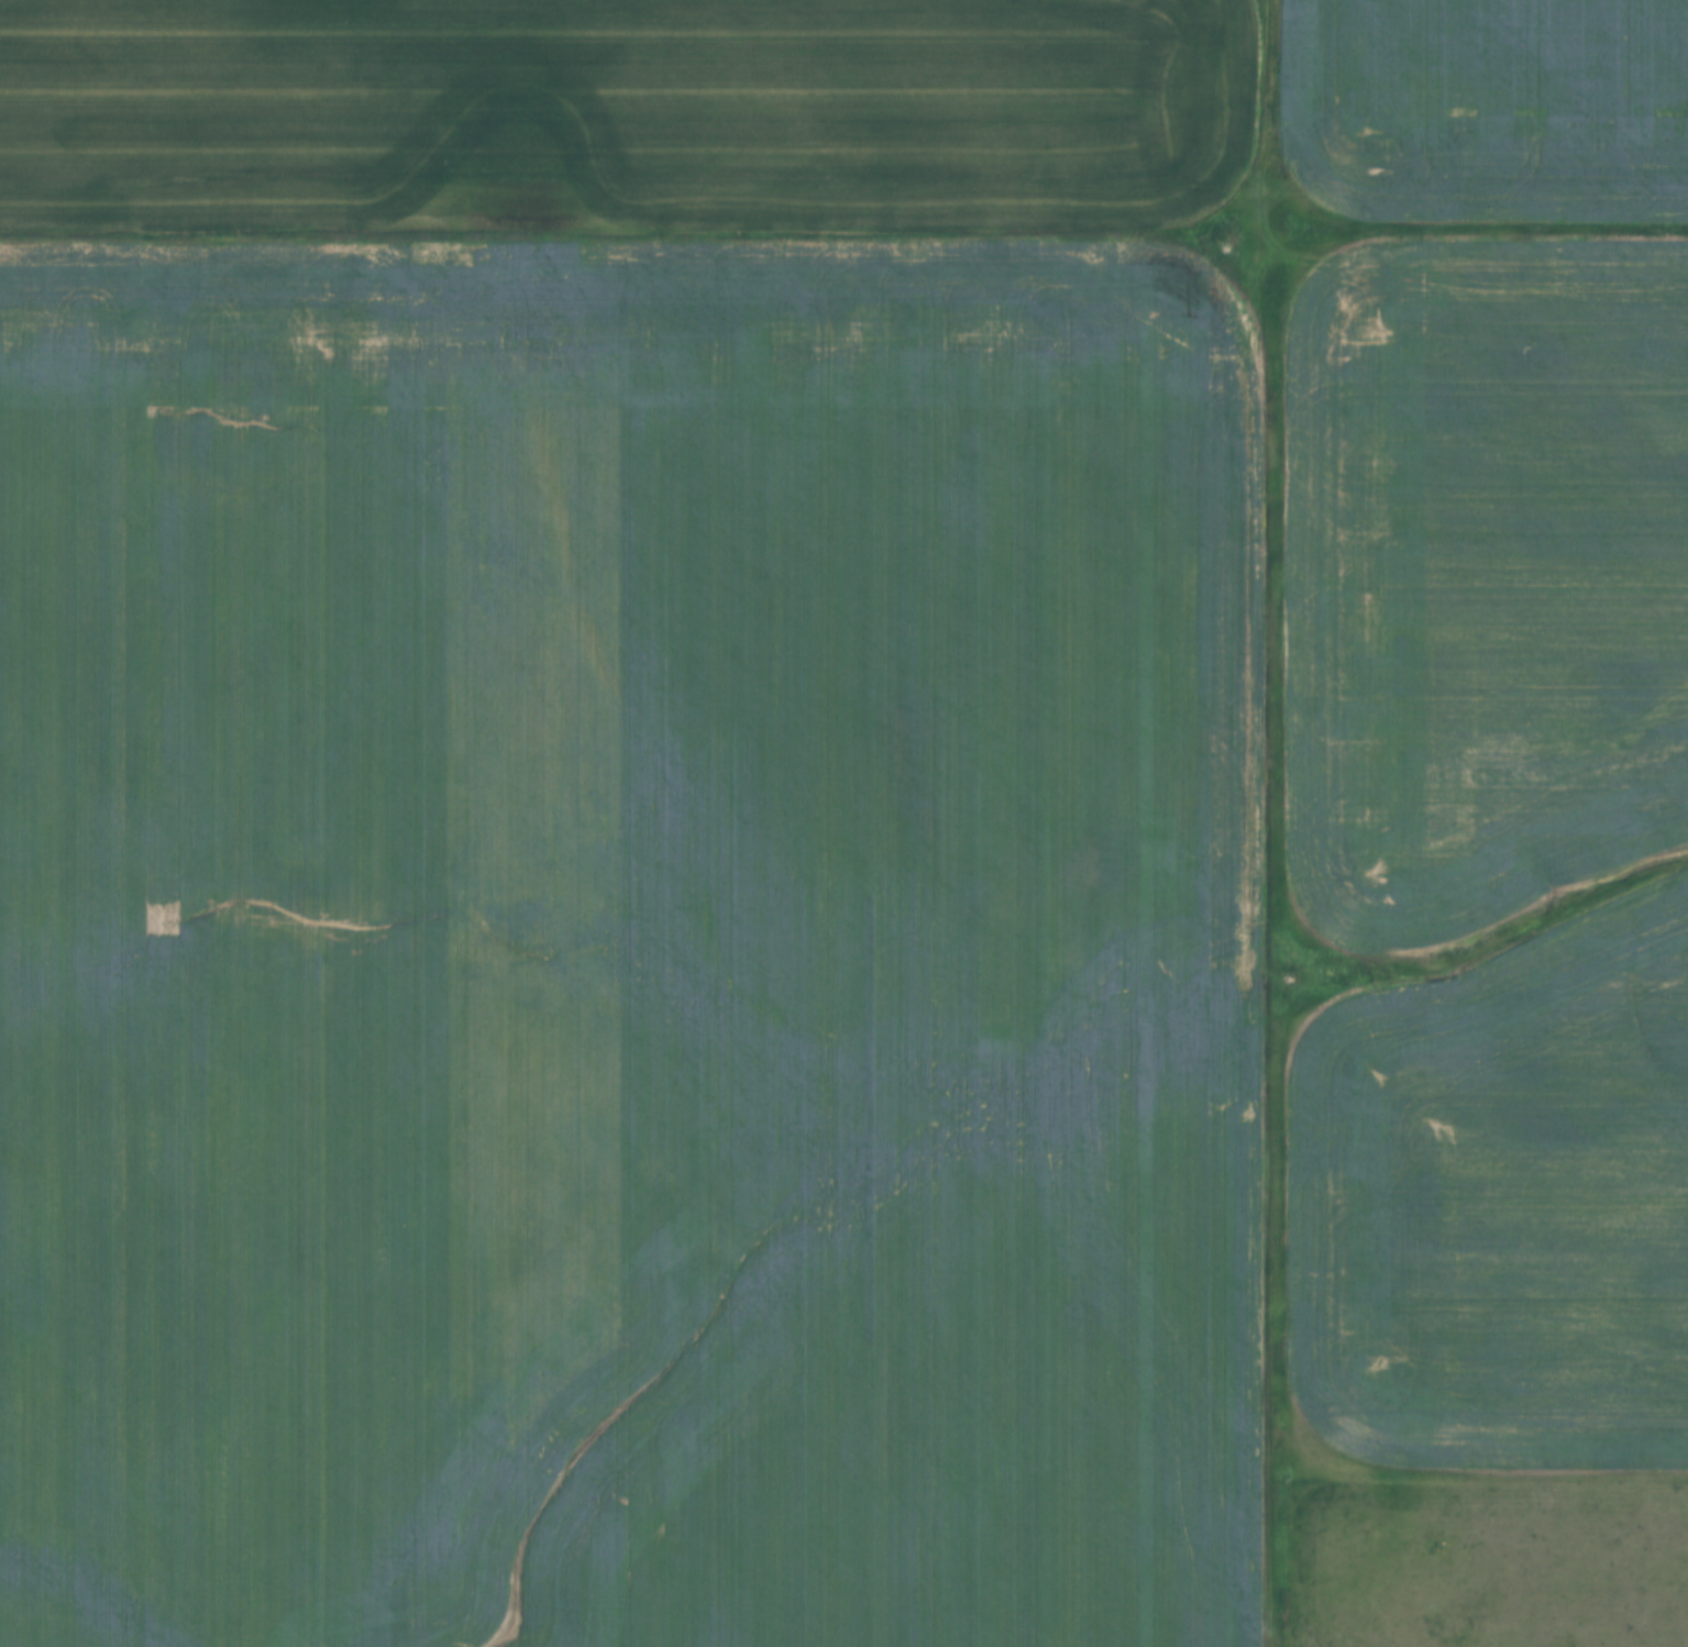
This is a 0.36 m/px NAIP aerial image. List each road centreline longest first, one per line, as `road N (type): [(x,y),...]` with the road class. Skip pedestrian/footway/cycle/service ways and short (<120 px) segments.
road 1 (track): [(1278,0),(1266,382),(1267,1646)]

